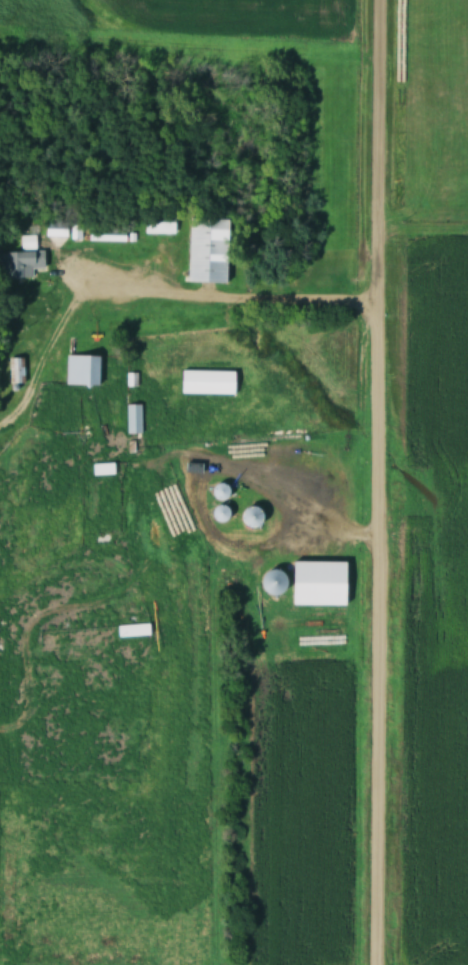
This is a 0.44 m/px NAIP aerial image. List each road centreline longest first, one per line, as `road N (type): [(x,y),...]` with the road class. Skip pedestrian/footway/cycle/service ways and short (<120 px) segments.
road 1 (residential): [(377,964),(380,0)]

